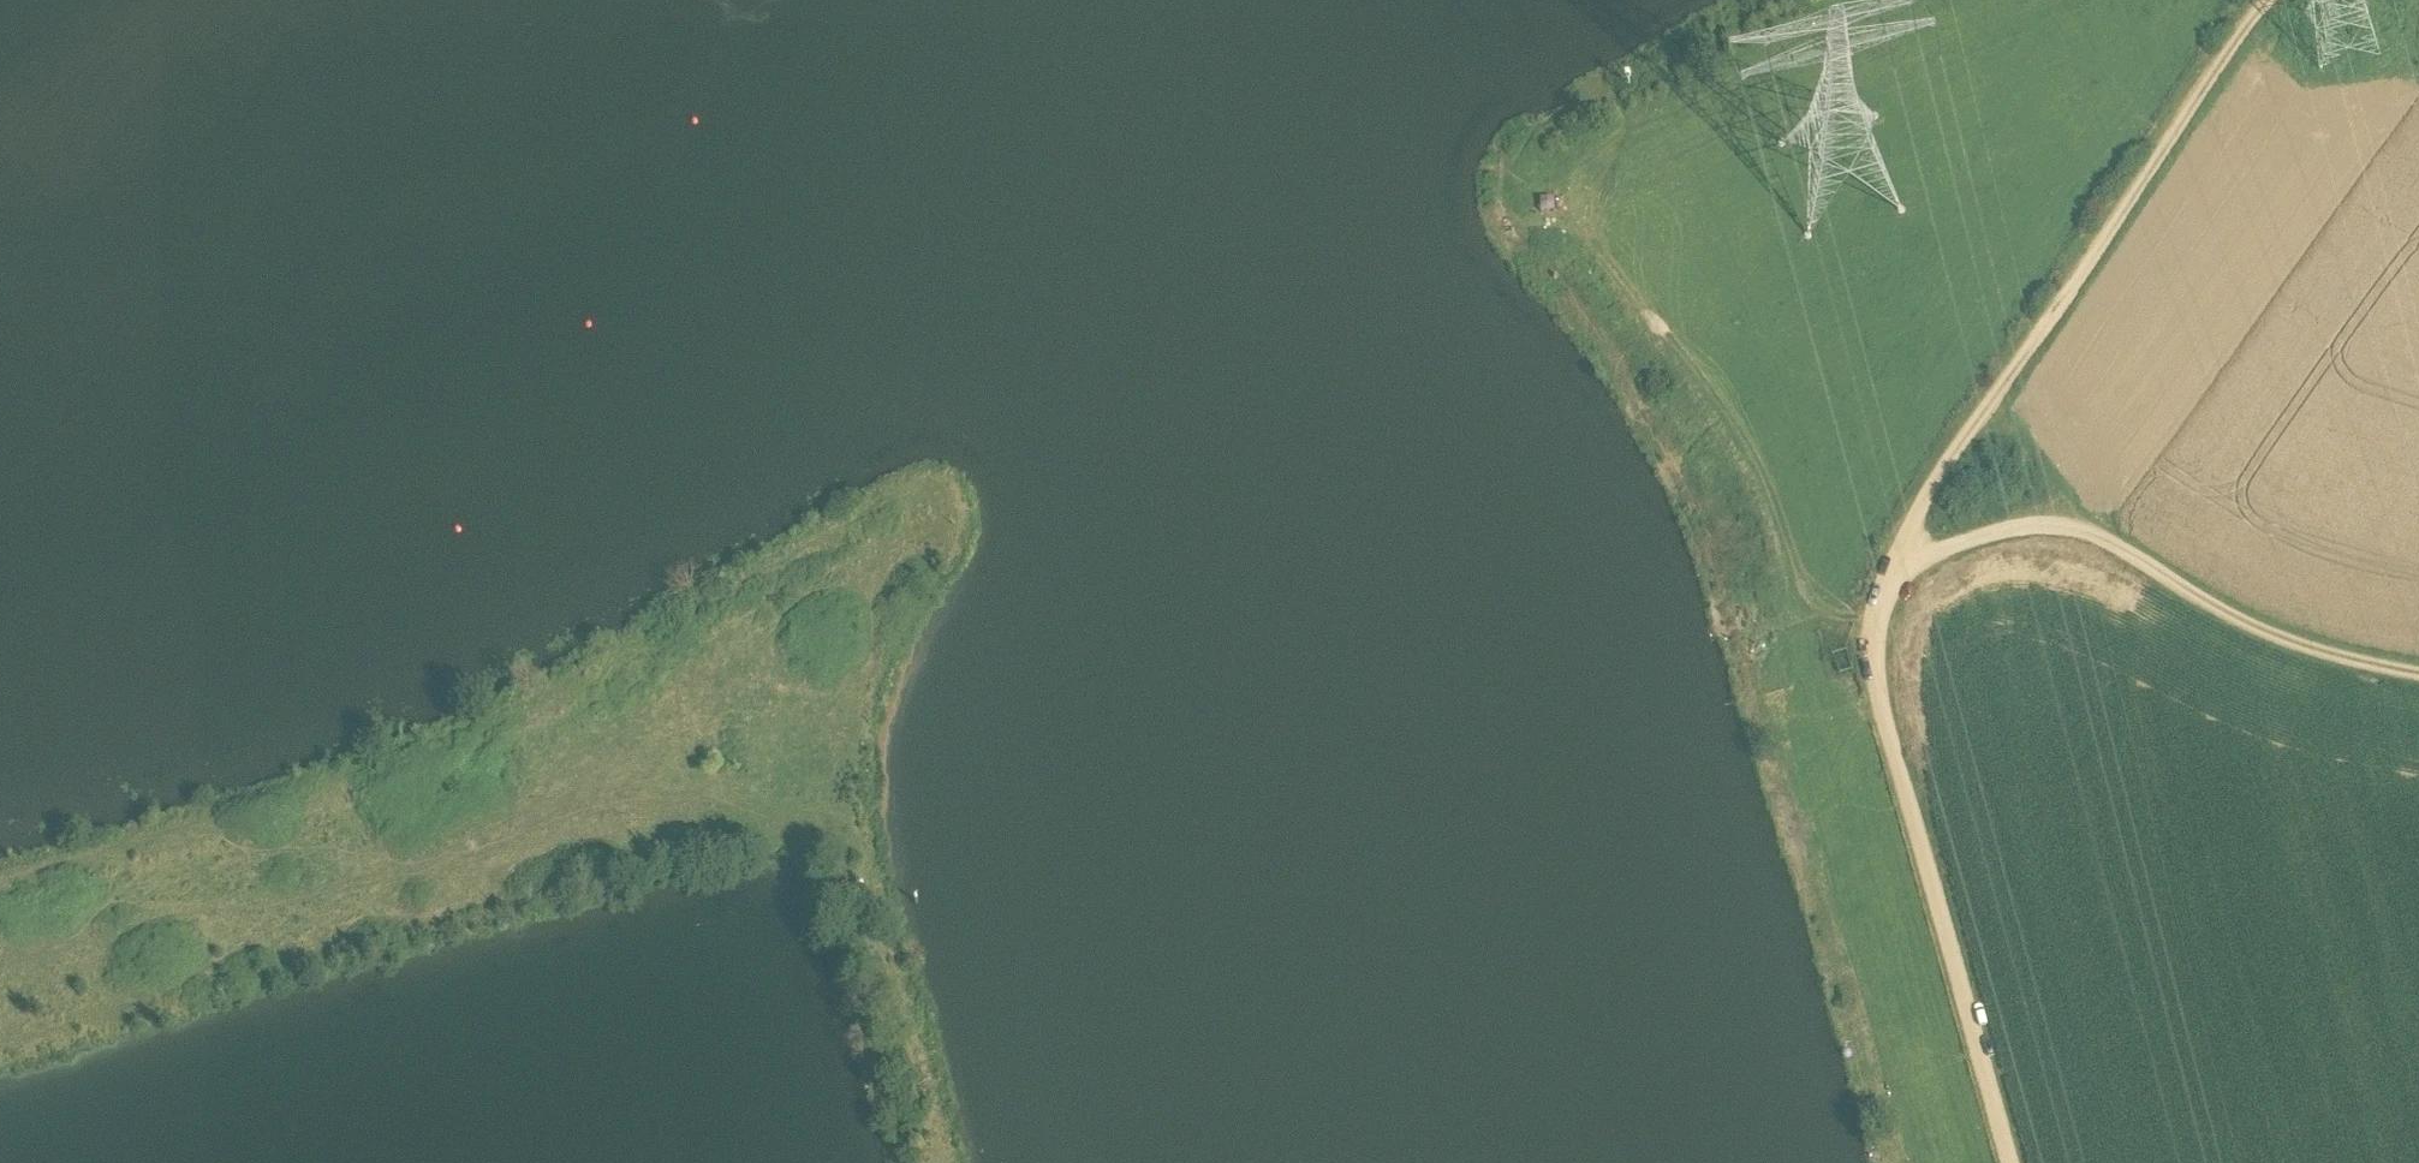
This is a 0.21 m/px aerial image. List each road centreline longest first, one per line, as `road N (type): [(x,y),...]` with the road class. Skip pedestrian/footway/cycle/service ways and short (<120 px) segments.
road 1 (track): [(2274,0),(1989,407),(1902,553)]
road 2 (track): [(1902,553),(1875,653),(1883,705),(2012,1162)]
road 3 (track): [(2418,686),(2247,633),(2076,526),(2018,525),(1940,554),(1902,553)]

